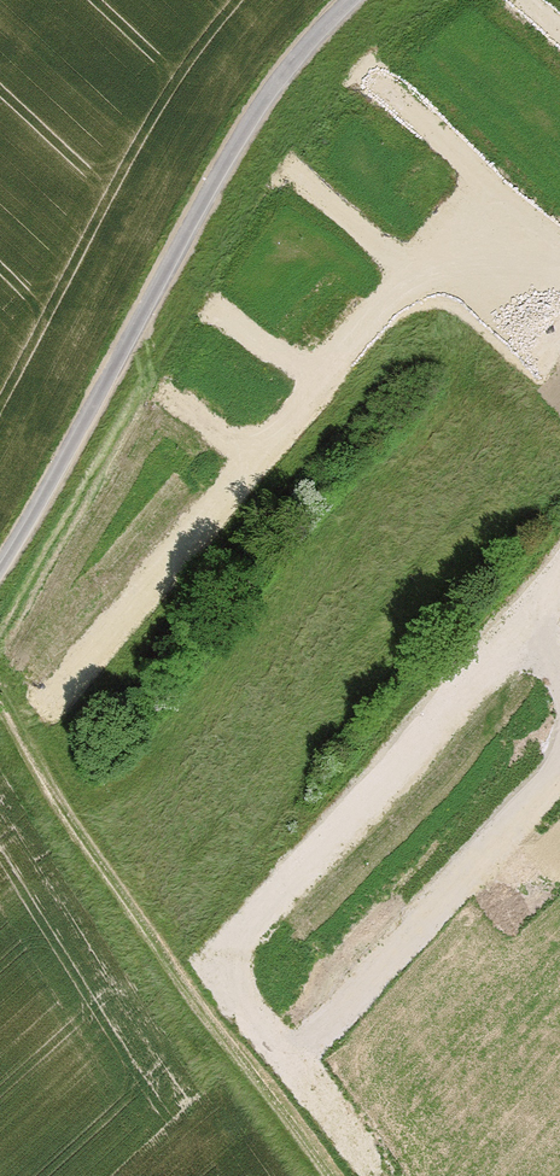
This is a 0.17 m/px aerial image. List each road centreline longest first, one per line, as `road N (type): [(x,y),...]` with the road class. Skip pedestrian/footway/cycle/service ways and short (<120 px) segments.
road 1 (track): [(559,563),(220,958),(299,1056),(559,776)]
road 2 (unclassified): [(0,563),(51,487),(222,163),(268,94),(353,0)]
road 3 (track): [(559,262),(479,194),(139,599)]
road 4 (track): [(0,698),(78,833),(333,1175)]
road 5 (track): [(559,965),(375,1153)]
road 6 (track): [(392,1175),(299,1056)]

